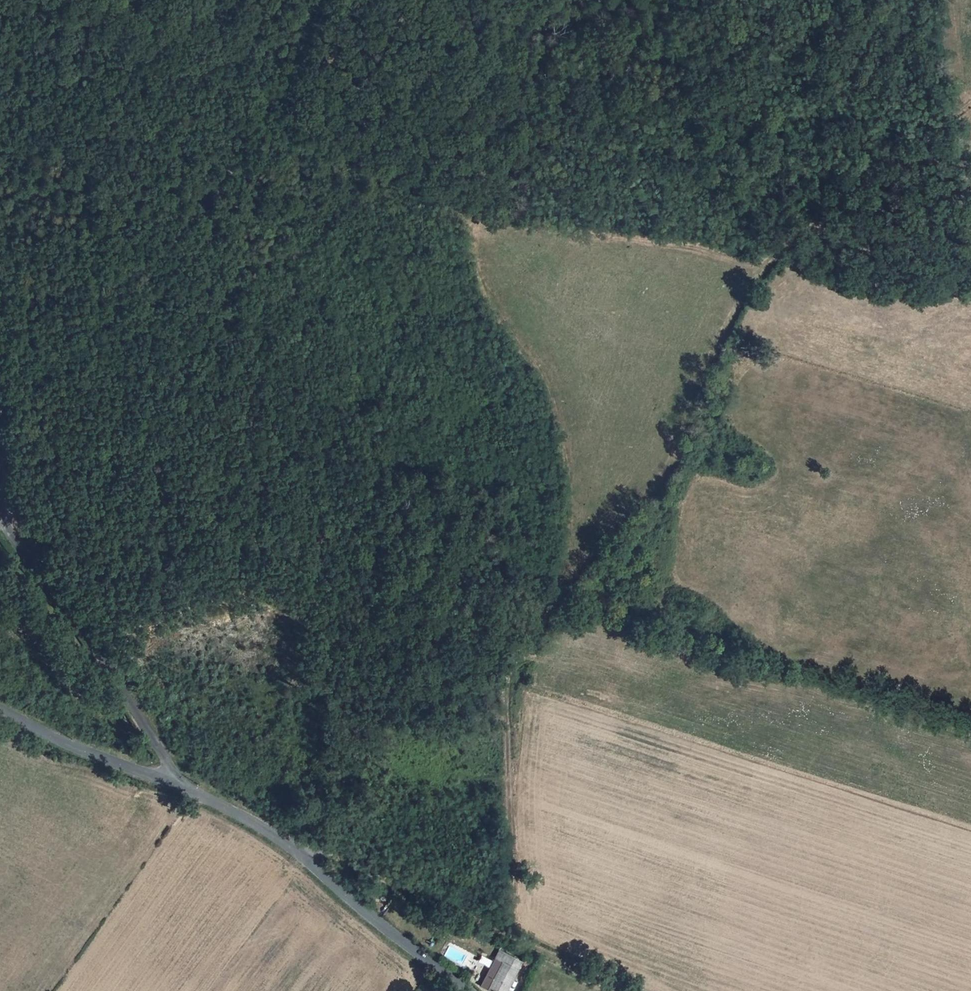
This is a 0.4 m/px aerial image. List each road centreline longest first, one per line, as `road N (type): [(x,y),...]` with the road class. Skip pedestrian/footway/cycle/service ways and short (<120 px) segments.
road 1 (track): [(970,103),(759,272),(713,253),(475,217),(244,122),(49,0)]
road 2 (track): [(475,217),(476,278),(548,392),(569,496),(549,608),(508,688),(511,937)]
road 3 (track): [(291,845),(457,909),(623,990)]
road 4 (tertiary): [(463,990),(291,845),(180,788)]
road 5 (unclassified): [(180,788),(91,636),(22,553),(0,509)]
road 6 (tertiary): [(180,788),(0,709)]

